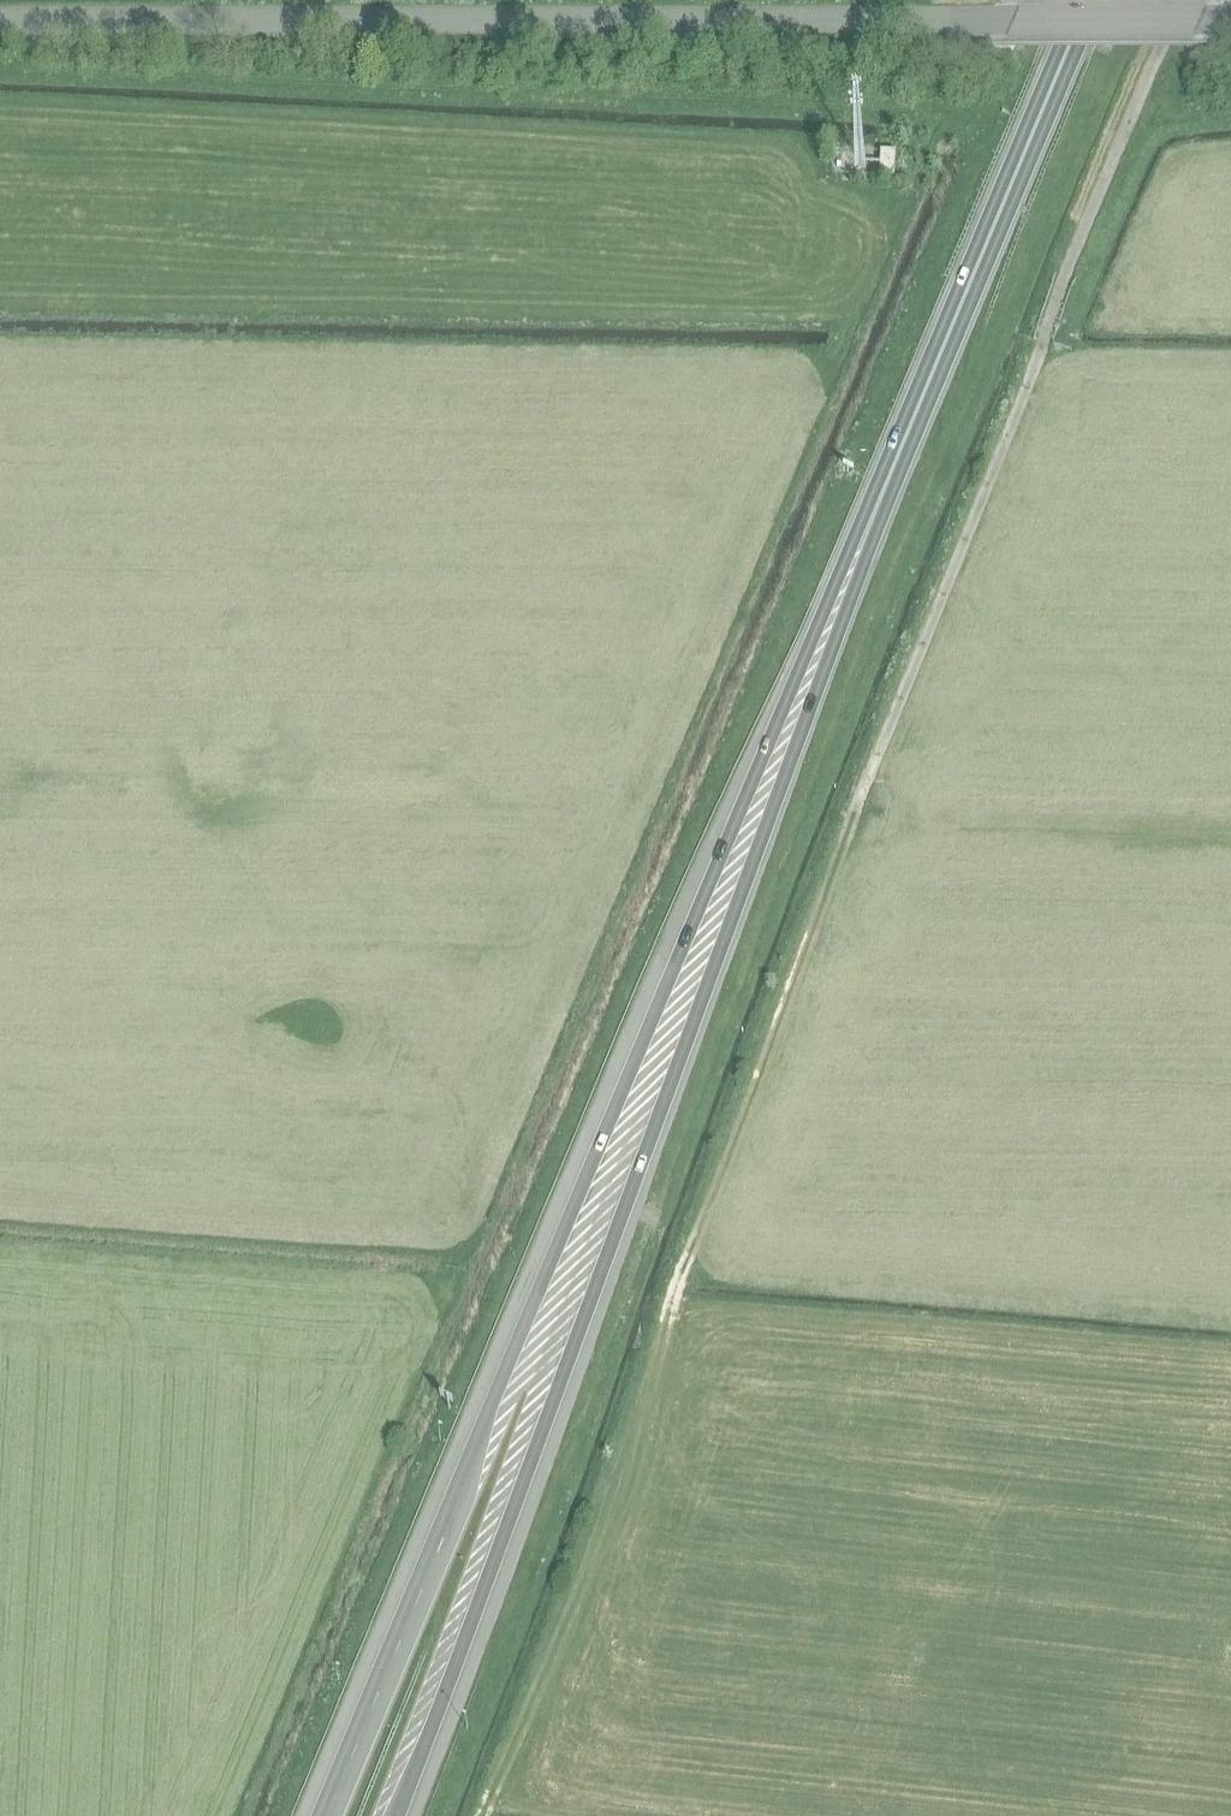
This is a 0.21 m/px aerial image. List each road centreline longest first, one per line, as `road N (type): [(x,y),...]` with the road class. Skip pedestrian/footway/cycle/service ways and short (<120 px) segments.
road 1 (trunk): [(862,541),(319,1815)]
road 2 (trunk): [(391,1815),(862,541)]
road 3 (unclassified): [(1230,30),(0,26)]
road 4 (trunk): [(862,541),(1086,0)]

